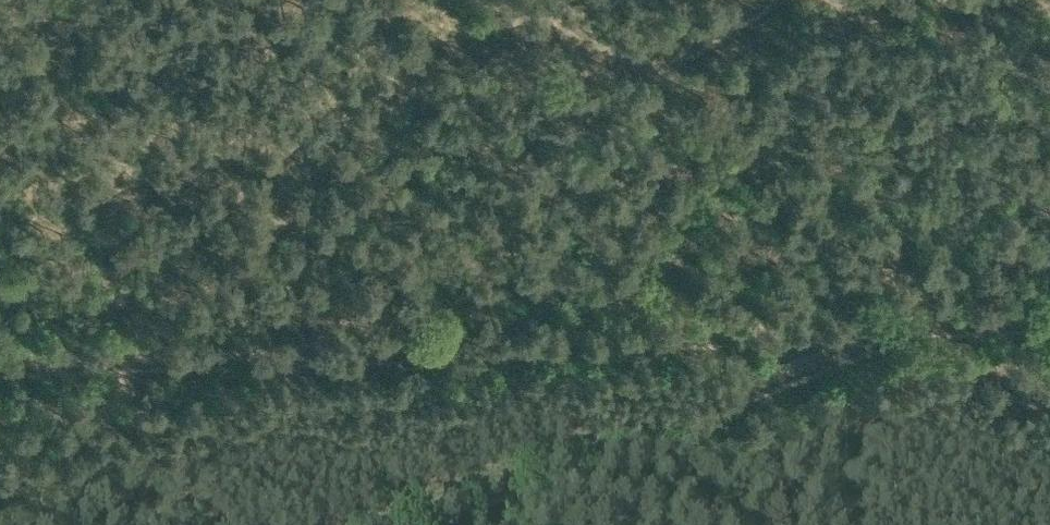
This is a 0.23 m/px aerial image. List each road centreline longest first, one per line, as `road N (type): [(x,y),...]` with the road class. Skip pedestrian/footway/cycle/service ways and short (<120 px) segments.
road 1 (track): [(0,363),(879,325)]
road 2 (track): [(390,524),(879,325)]
road 3 (track): [(879,325),(1049,318)]

